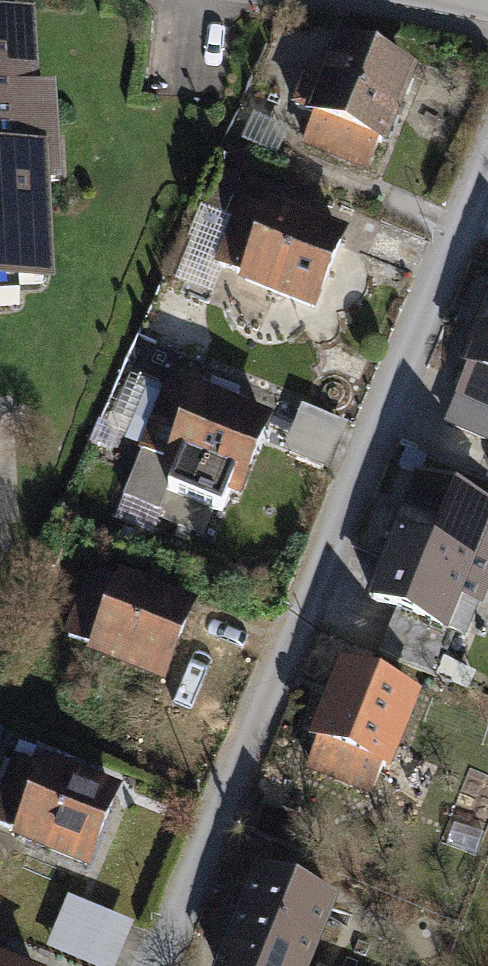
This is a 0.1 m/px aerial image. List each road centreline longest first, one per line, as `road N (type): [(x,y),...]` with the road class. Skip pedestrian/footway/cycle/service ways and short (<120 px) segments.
road 1 (residential): [(487,169),(155,965)]

